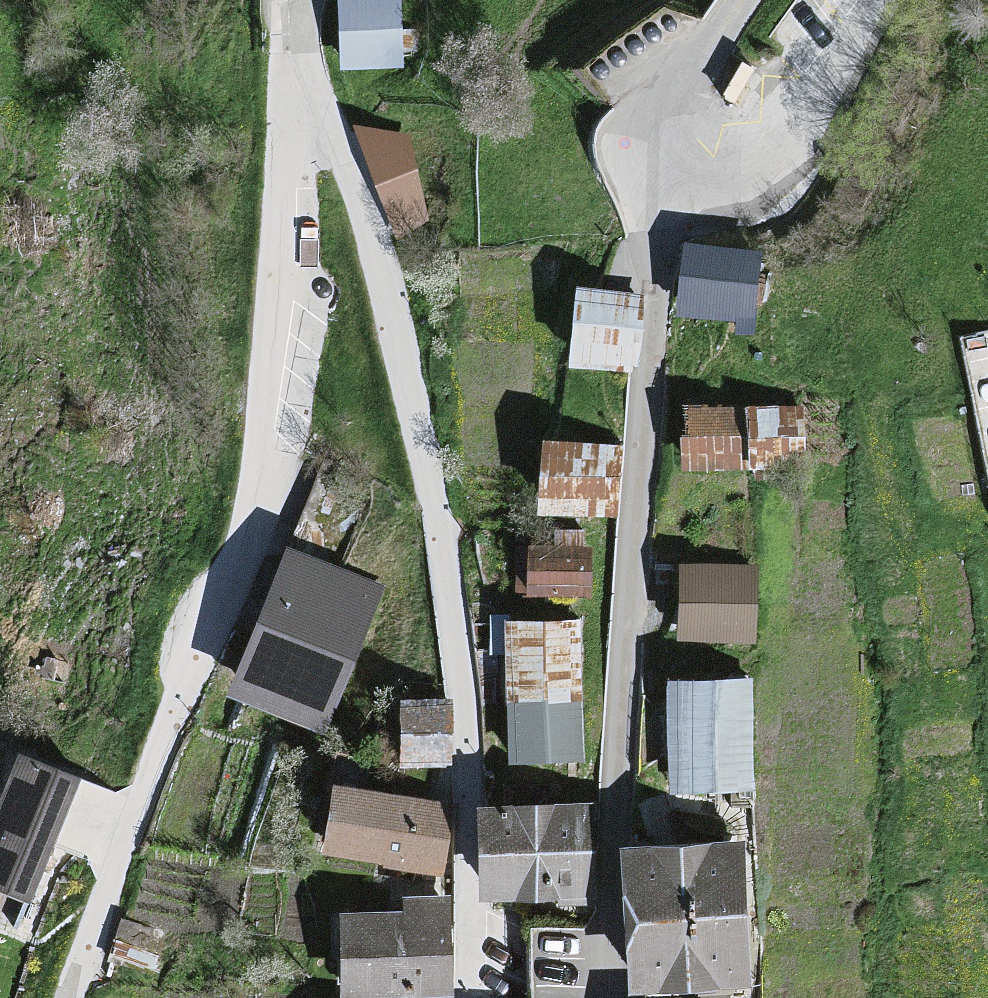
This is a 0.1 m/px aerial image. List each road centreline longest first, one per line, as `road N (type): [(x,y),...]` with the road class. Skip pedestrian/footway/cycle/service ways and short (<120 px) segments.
road 1 (residential): [(72,997),(255,509),(291,48)]
road 2 (residential): [(291,48),(370,195),(437,506),(463,773),(456,997)]
road 3 (residential): [(690,176),(652,278),(603,827),(599,997)]
road 4 (unclassified): [(690,176),(744,181),(790,154),(871,0)]
road 5 (unclassified): [(736,0),(671,108),(667,148),(690,176)]

